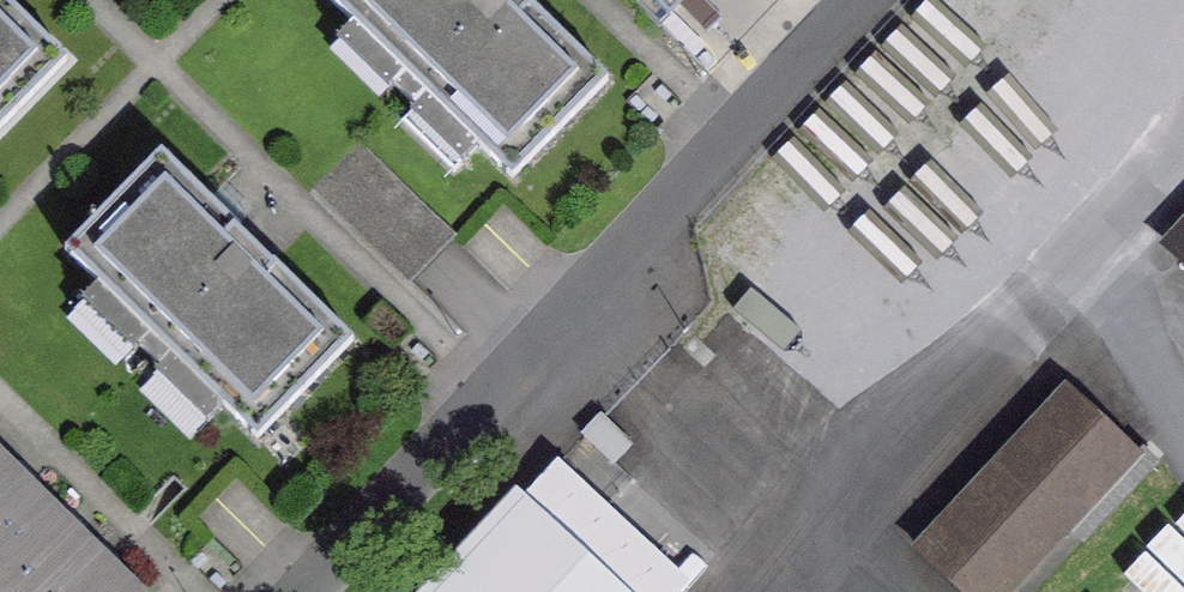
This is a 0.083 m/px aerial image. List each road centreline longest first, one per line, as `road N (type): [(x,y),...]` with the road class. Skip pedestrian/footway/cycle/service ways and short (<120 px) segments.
road 1 (residential): [(311,591),(866,0)]

